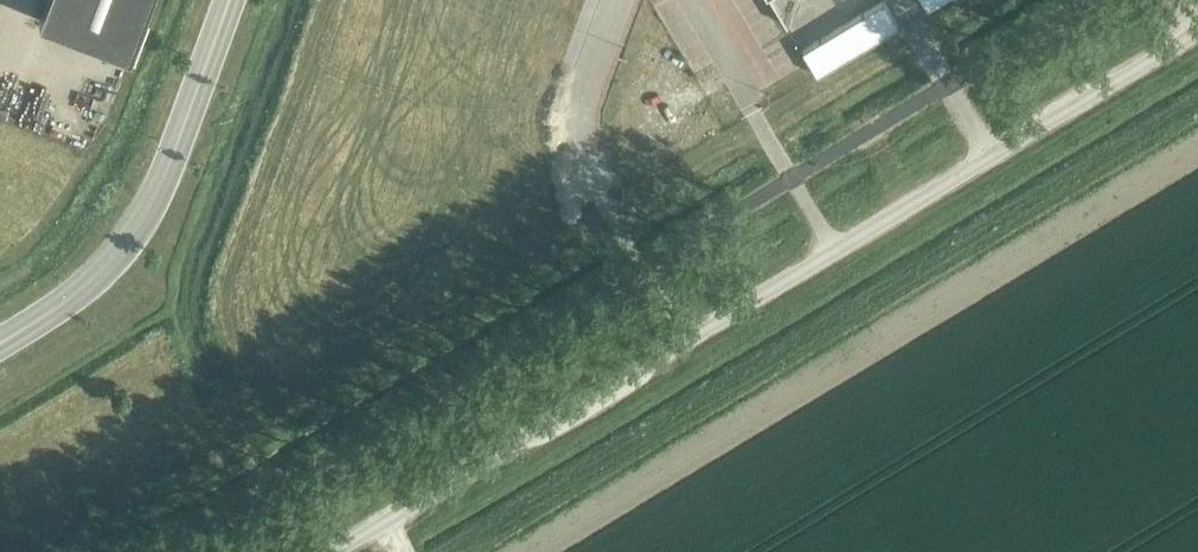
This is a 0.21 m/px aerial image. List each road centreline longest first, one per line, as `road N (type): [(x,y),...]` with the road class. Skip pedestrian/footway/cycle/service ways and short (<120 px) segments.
road 1 (unclassified): [(337,551),(834,253)]
road 2 (unclassified): [(834,253),(1197,33)]
road 3 (secondary): [(0,340),(61,303),(129,235),(166,168),(227,0)]
road 4 (residential): [(687,0),(834,253)]
road 5 (unclassified): [(595,197),(575,120),(614,0)]

